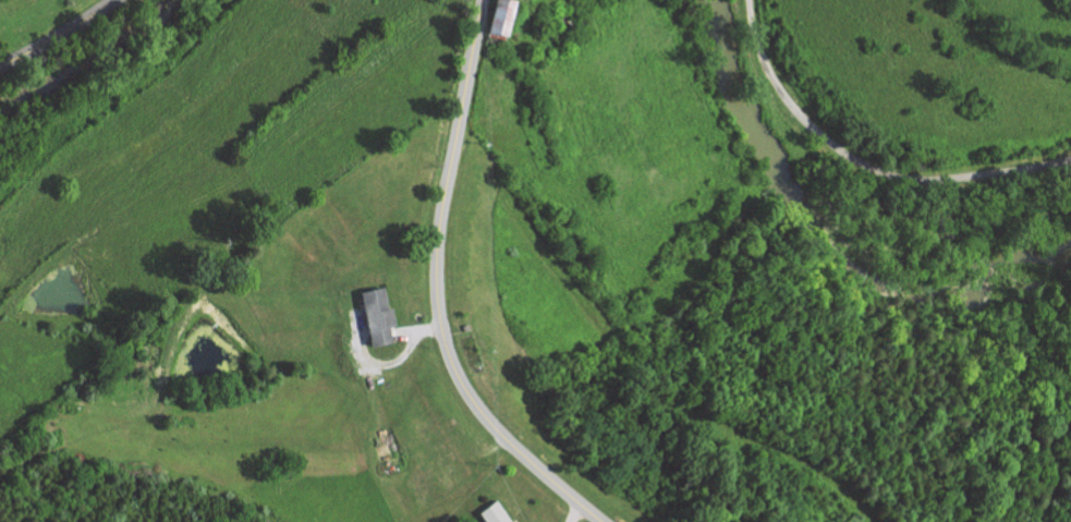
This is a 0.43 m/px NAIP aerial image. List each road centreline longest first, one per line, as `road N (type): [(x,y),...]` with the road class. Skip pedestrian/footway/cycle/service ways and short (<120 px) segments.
road 1 (secondary): [(605,521),(479,410),(445,337),(438,235),(481,0)]
road 2 (residential): [(1070,157),(940,178),(877,170),(819,132),(778,87),(755,38),(751,0)]
road 3 (residential): [(0,64),(113,0)]

